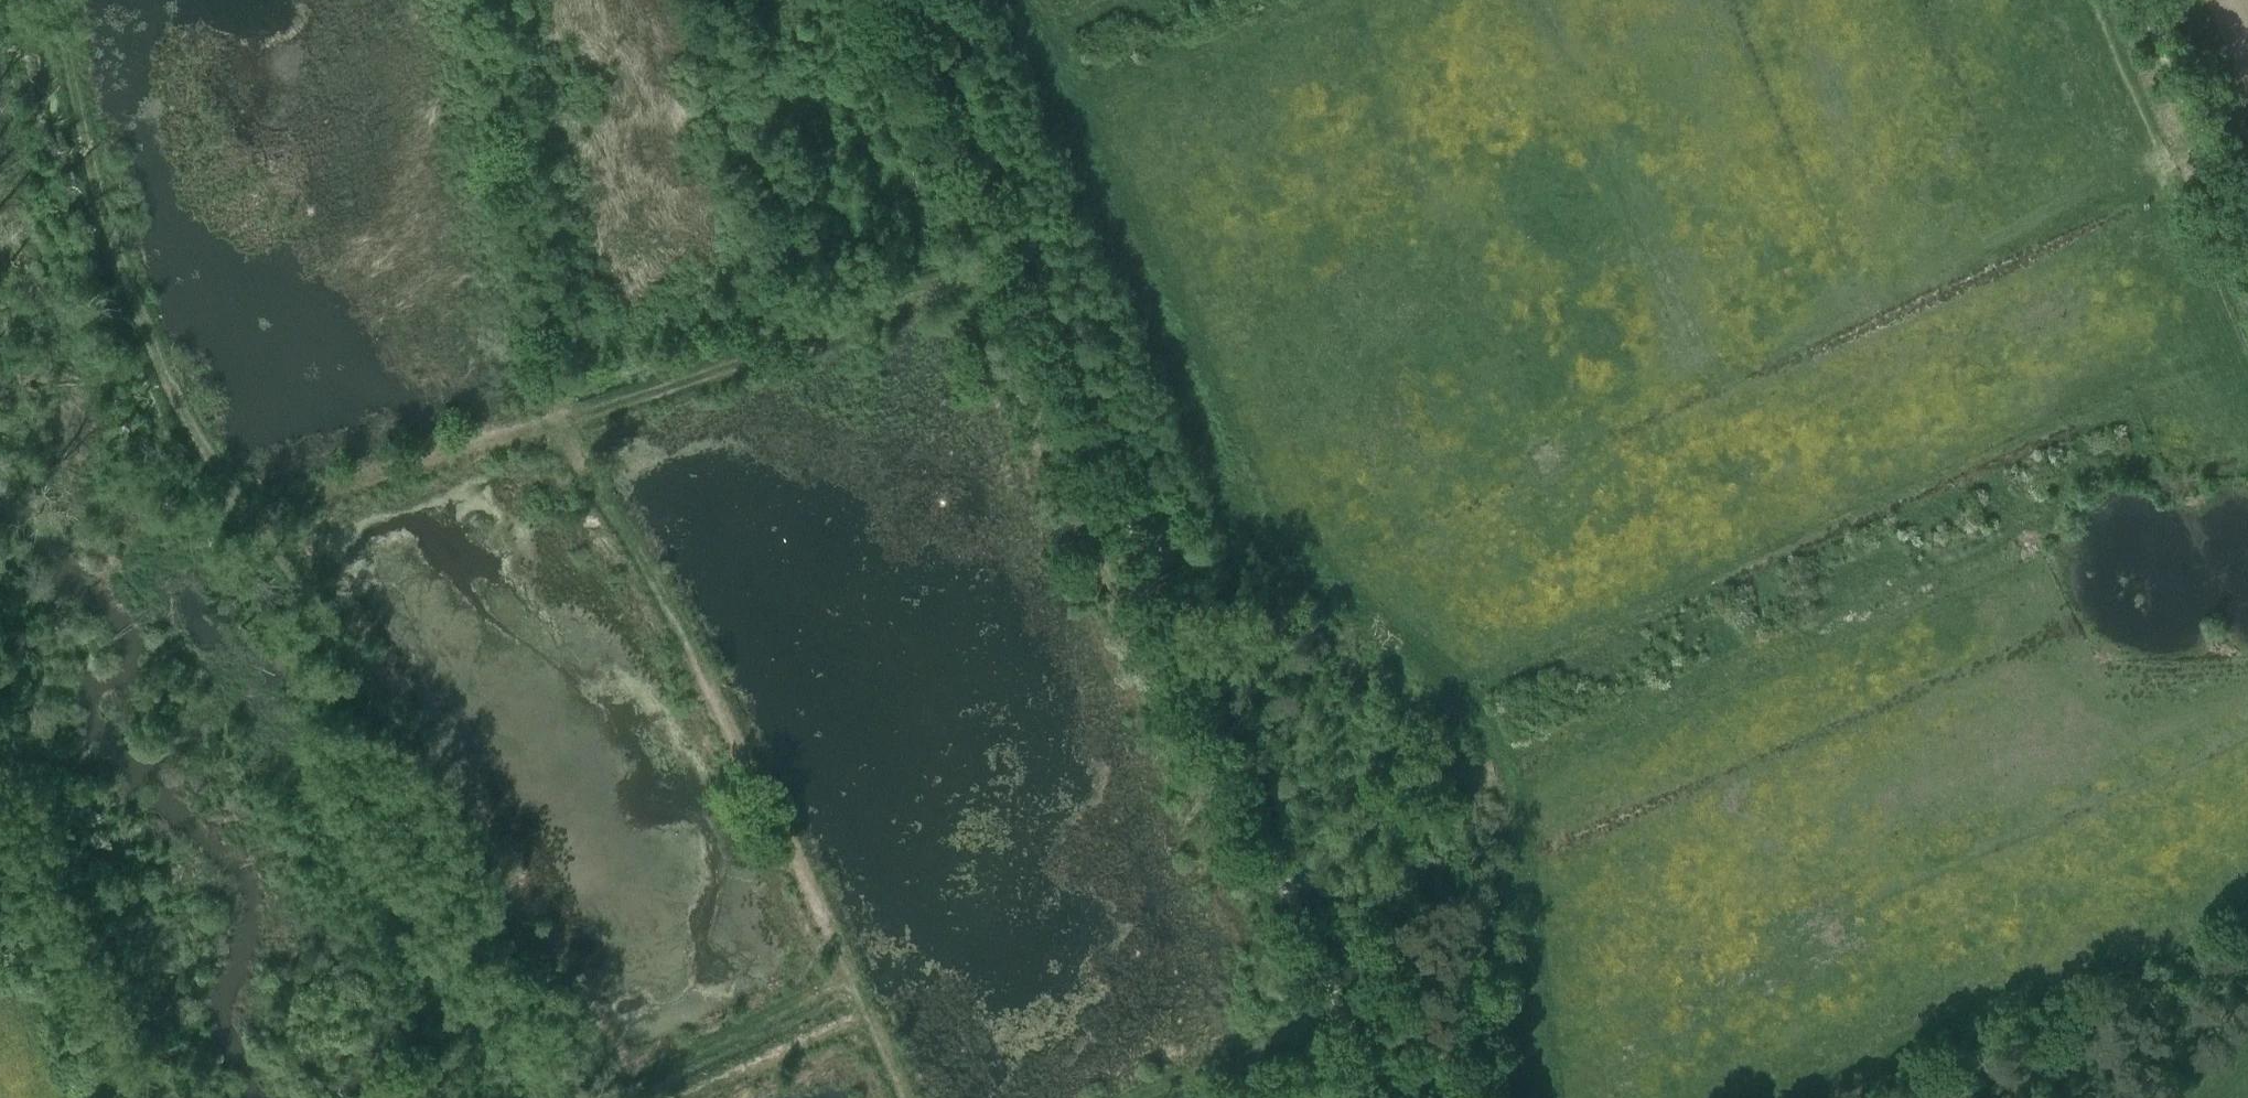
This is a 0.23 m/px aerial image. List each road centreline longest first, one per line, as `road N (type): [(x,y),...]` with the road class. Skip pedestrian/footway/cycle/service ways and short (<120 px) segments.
road 1 (track): [(1380,1097),(896,0)]
road 2 (track): [(2247,243),(2143,0)]

